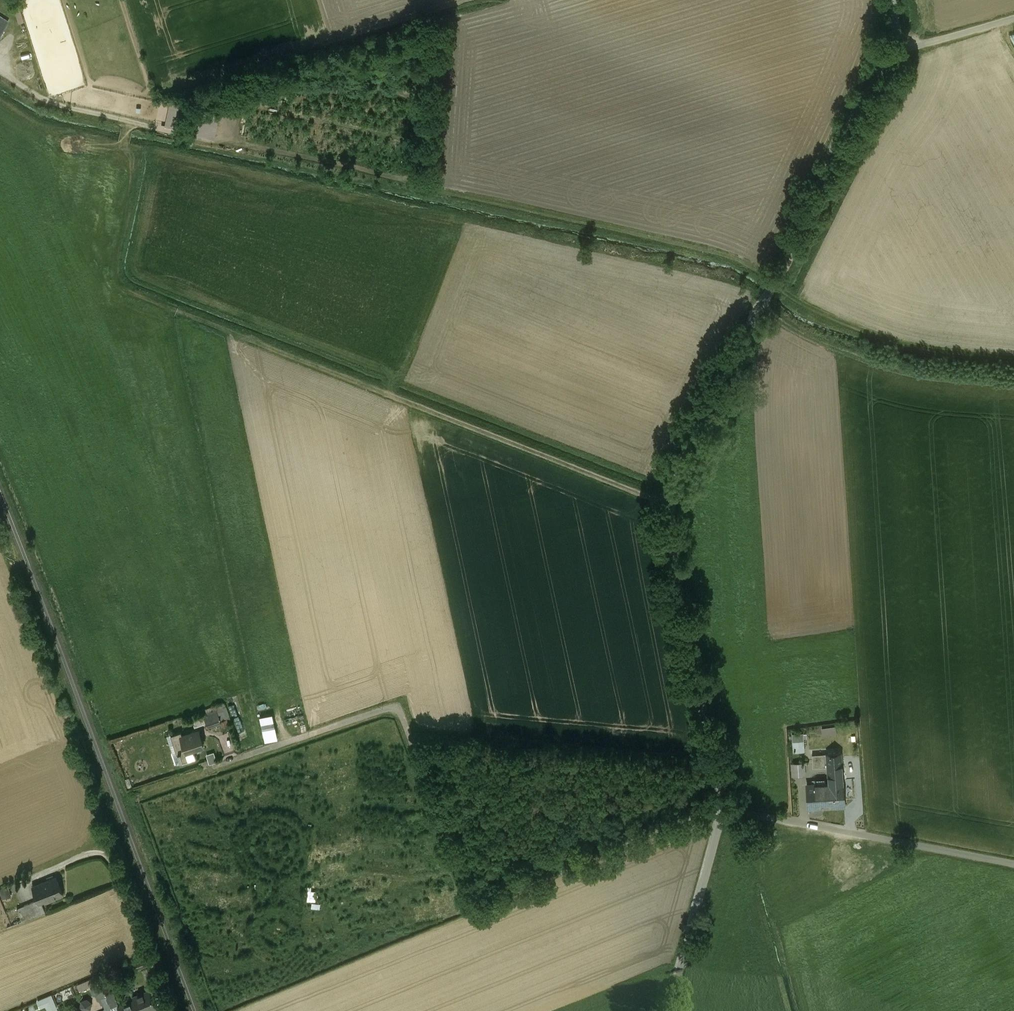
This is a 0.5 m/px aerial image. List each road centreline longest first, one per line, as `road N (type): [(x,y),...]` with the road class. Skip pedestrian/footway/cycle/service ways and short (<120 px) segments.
road 1 (unclassified): [(897,47),(682,480),(675,564),(720,813)]
road 2 (track): [(676,508),(177,312)]
road 3 (unclassified): [(1013,864),(720,813)]
road 4 (track): [(762,307),(823,344),(895,369),(1013,385)]
road 5 (unclassified): [(720,813),(670,1010)]
road 6 (track): [(0,73),(52,103),(155,127)]
road 7 (unclassified): [(897,47),(1013,18)]

